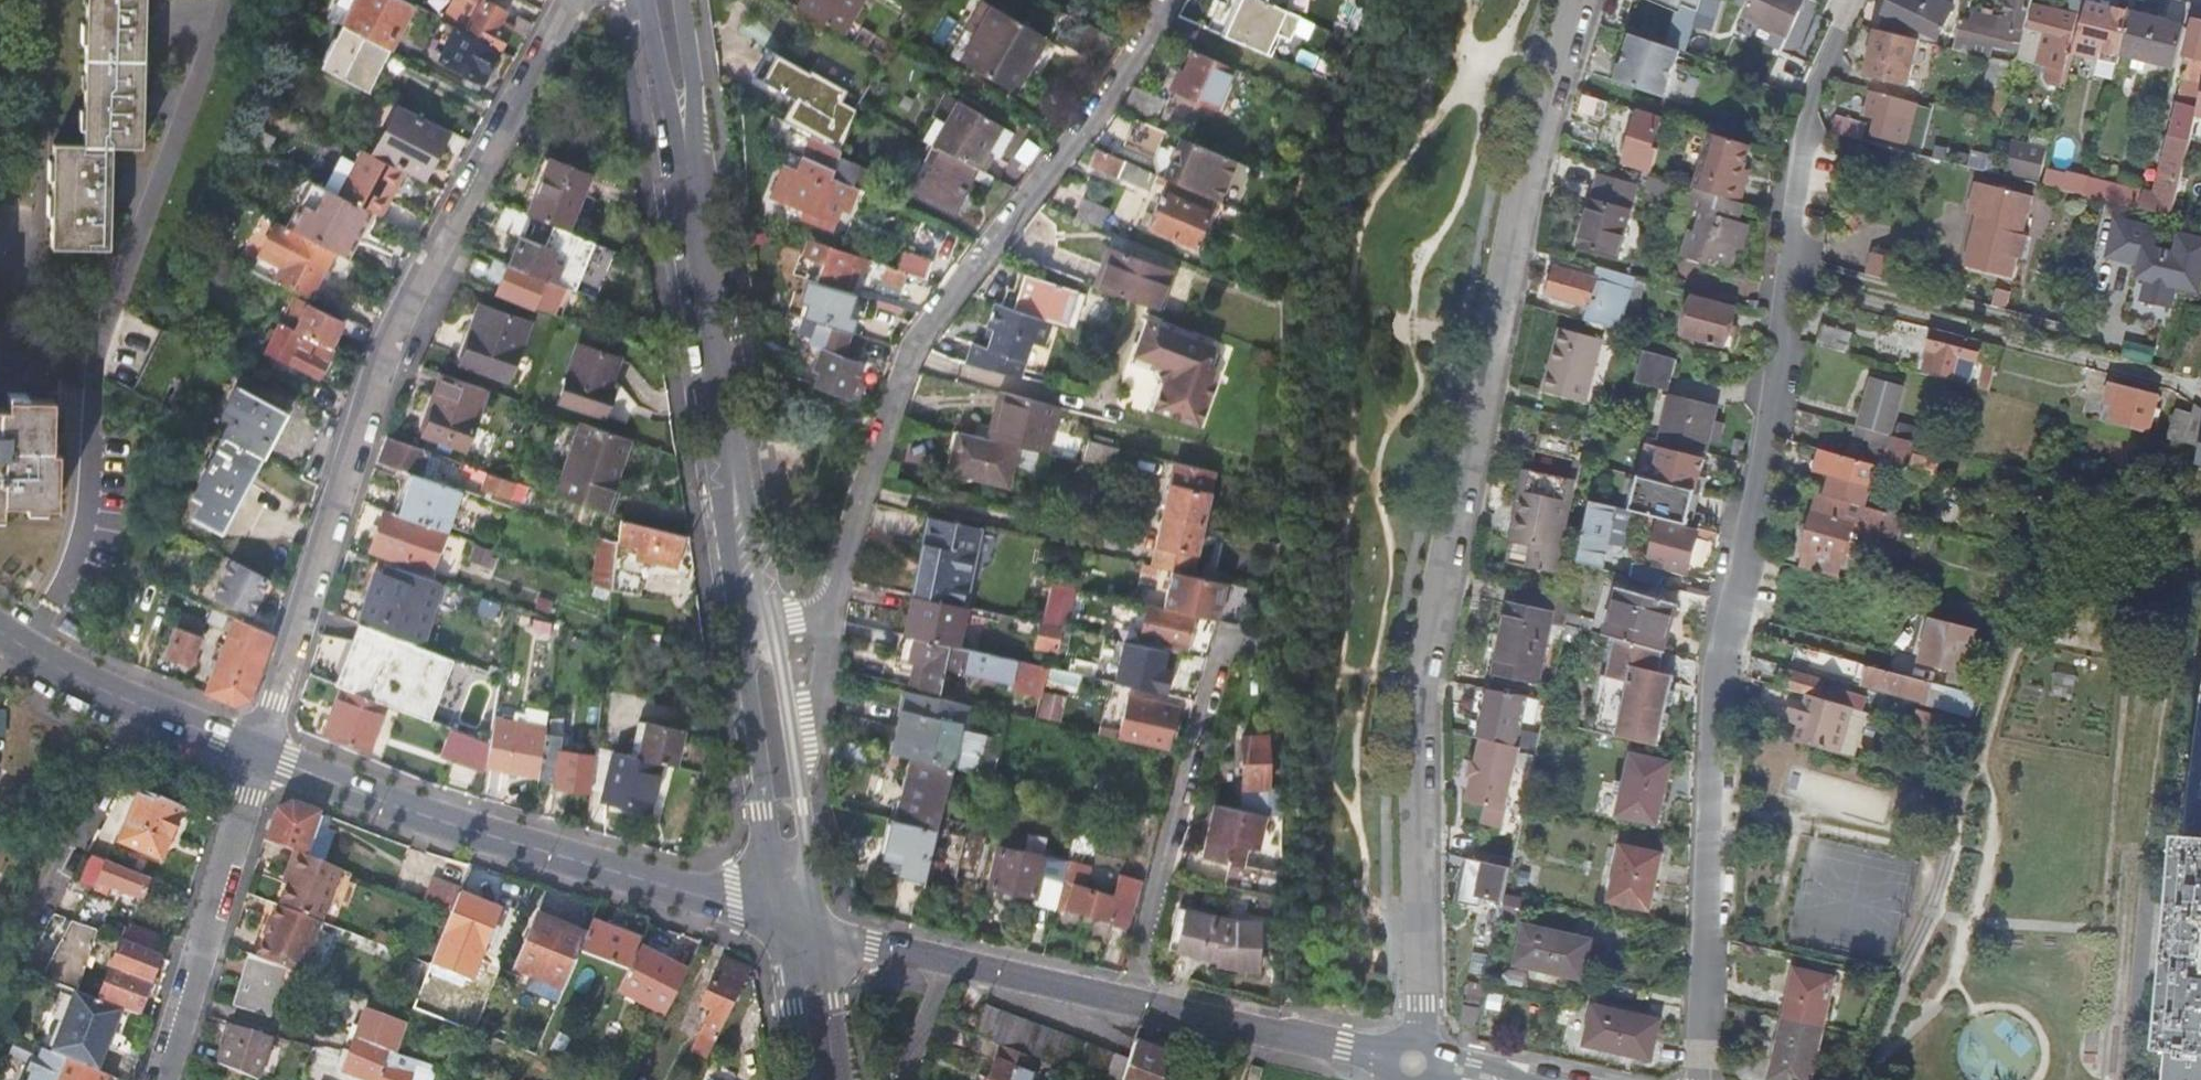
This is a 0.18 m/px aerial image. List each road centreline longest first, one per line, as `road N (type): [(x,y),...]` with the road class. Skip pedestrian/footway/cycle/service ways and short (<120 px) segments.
road 1 (residential): [(1699,1079),(1720,669),(1772,435),(1810,98),(1861,0)]
road 2 (residential): [(1413,1062),(1421,1003),(1417,687),(1518,213),(1581,0)]
road 3 (residential): [(257,754),(378,372),(573,0)]
road 4 (residential): [(830,615),(917,343),(1112,94),(1169,0)]
road 5 (secondary): [(668,24),(755,622)]
road 6 (tertiary): [(257,754),(528,849),(801,925)]
road 7 (residential): [(1262,646),(1225,639),(1127,1002)]
road 8 (residential): [(164,1079),(257,754)]
road 9 (tertiary): [(801,925),(1127,1002)]
road 10 (tertiary): [(1127,1002),(1413,1062)]
road 11 (tertiary): [(0,631),(143,707),(257,754)]
road 12 (residential): [(780,779),(819,703),(830,615)]
road 13 (secondary): [(755,622),(780,779)]
road 14 (secondary): [(801,925),(826,1079)]
road 15 (secondary): [(780,779),(801,925)]

